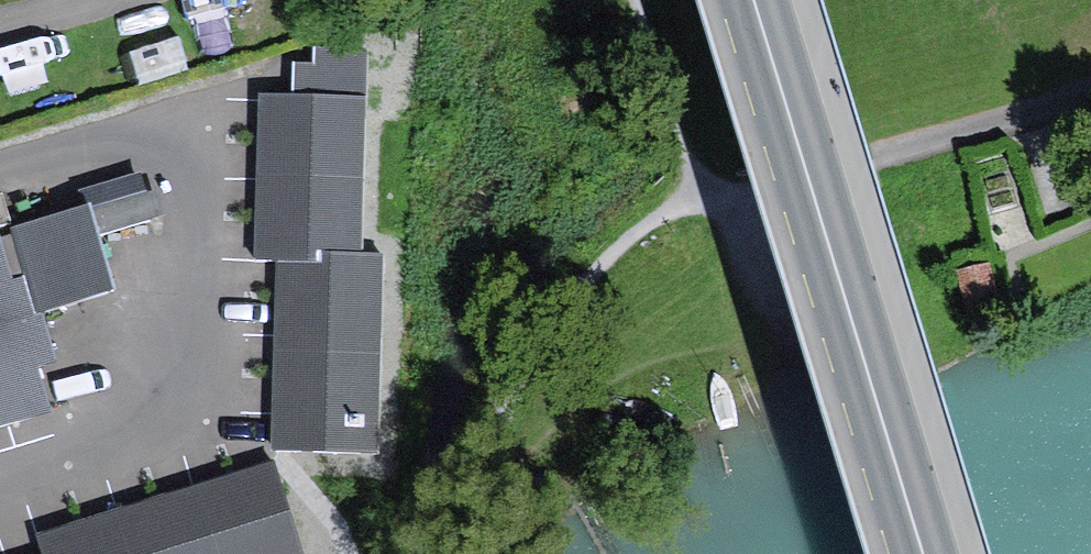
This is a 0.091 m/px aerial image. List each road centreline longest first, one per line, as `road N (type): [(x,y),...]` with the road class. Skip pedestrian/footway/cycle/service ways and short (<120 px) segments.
road 1 (primary): [(923,553),(754,0)]
road 2 (residential): [(1090,105),(759,211),(682,192)]

